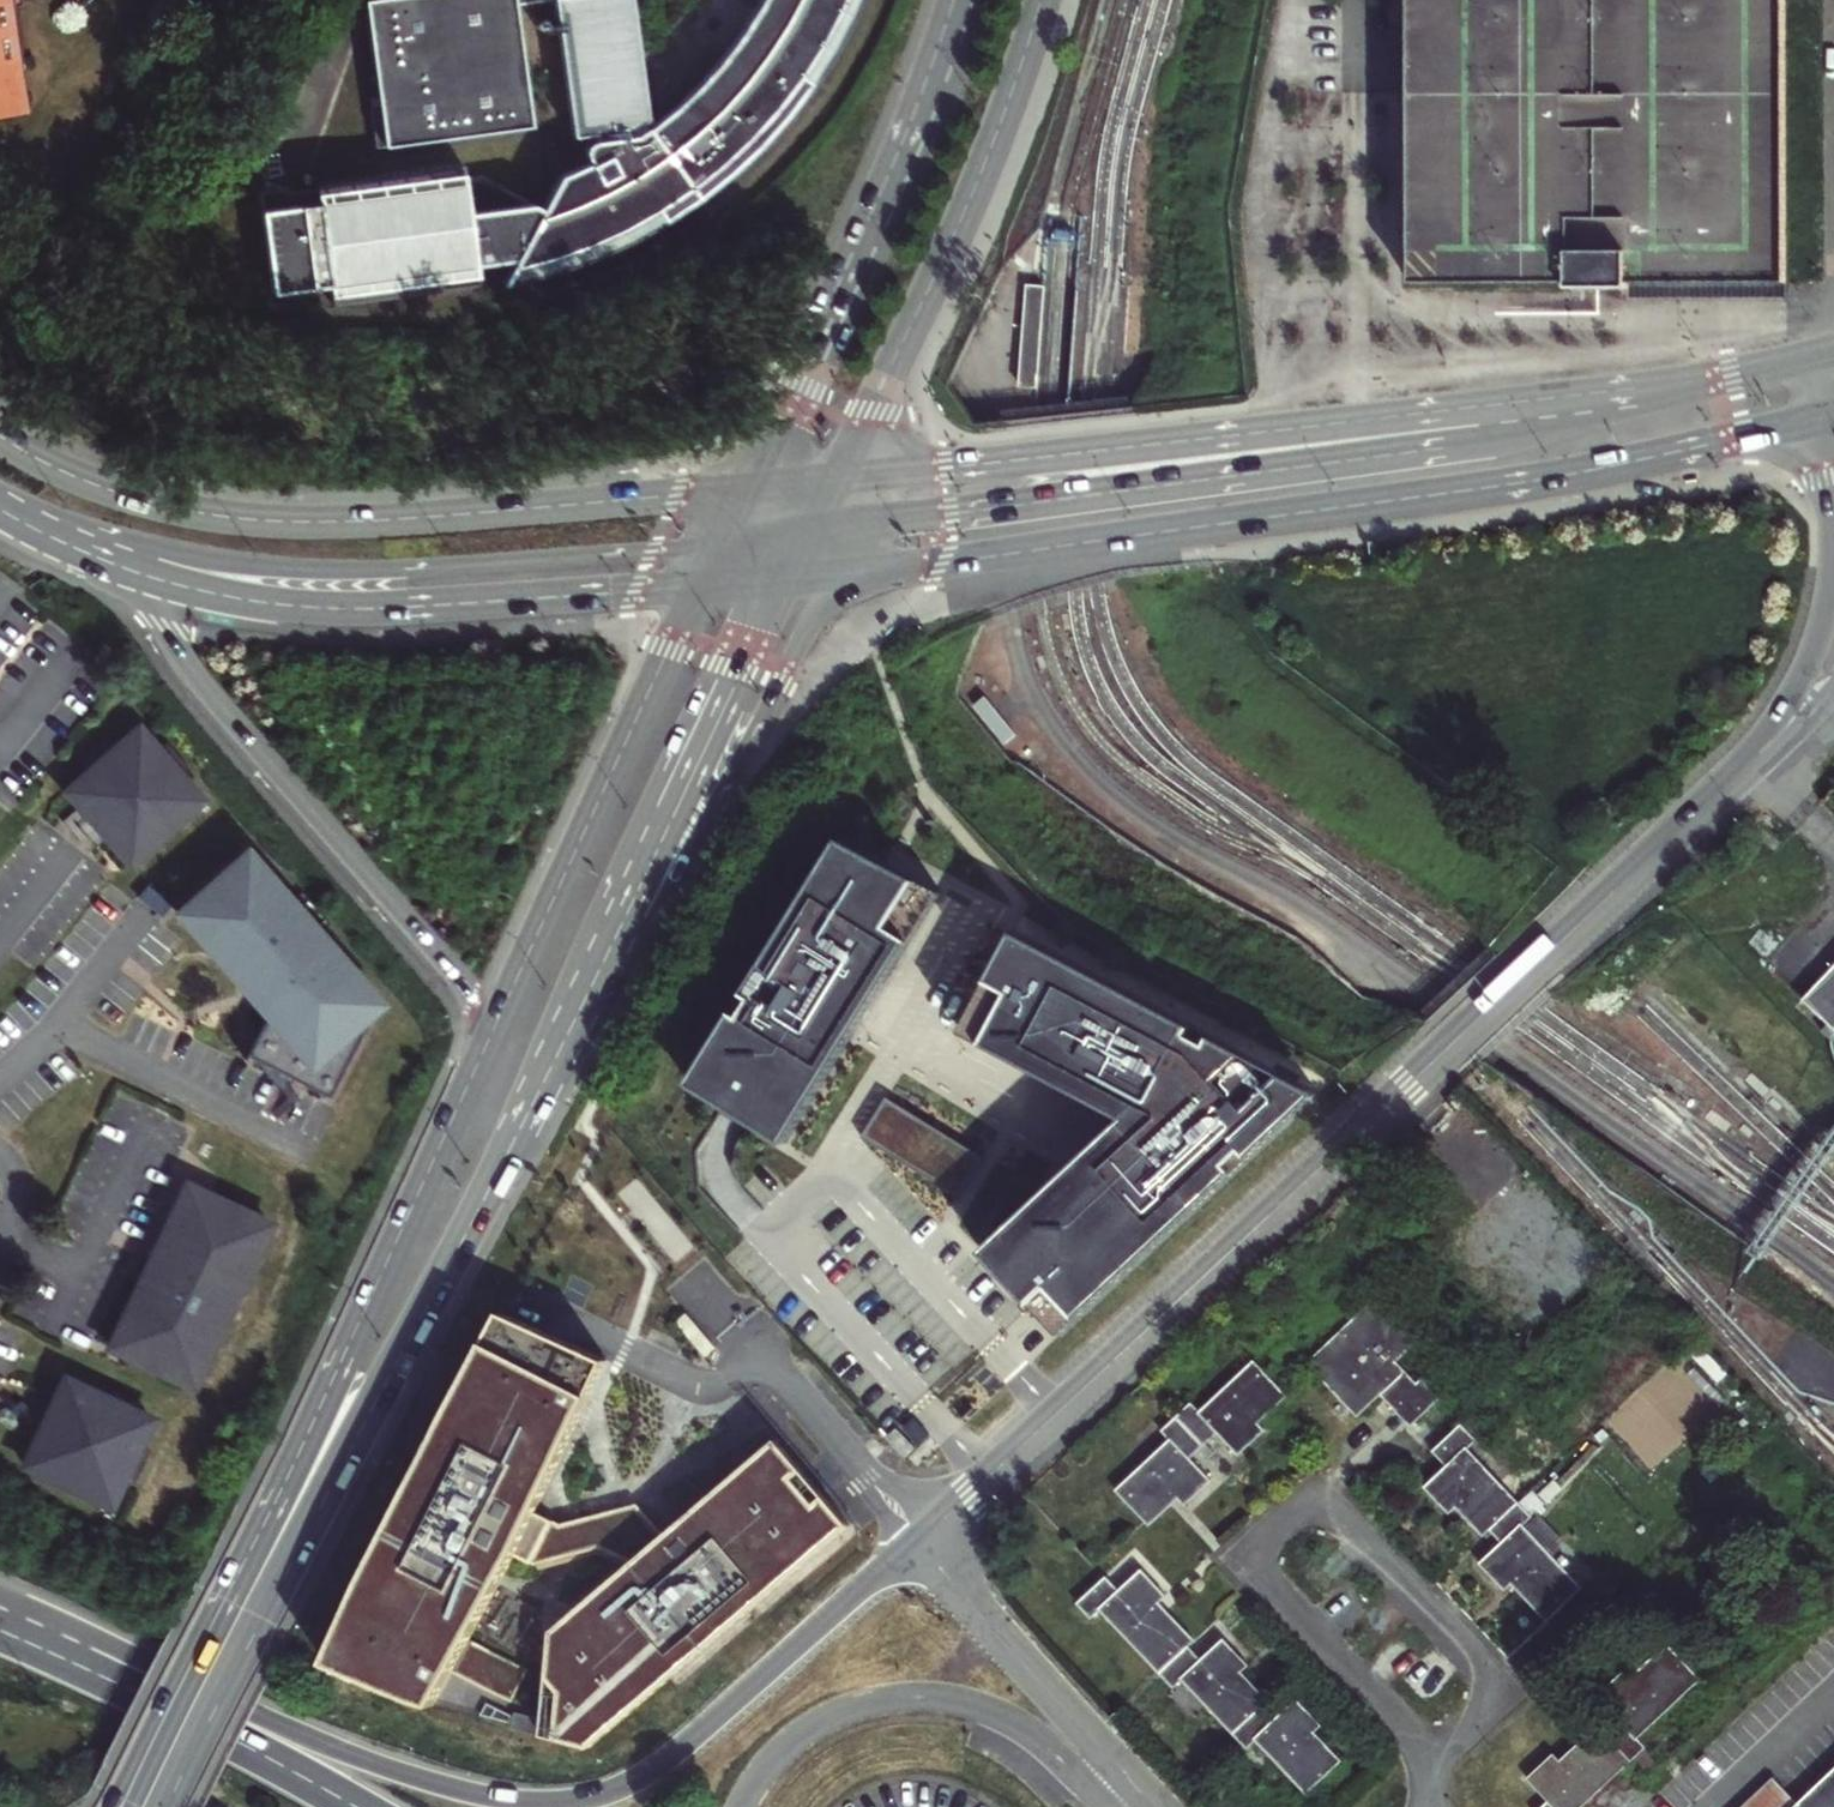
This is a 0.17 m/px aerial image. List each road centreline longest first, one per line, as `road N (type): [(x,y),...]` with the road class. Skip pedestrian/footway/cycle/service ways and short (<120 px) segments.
road 1 (motorway): [(917,1545),(642,1780),(554,1804),(457,1793),(377,1769),(0,1600)]
road 2 (secondary): [(1582,919),(917,1545)]
road 3 (secondary): [(939,565),(1530,482),(1830,418)]
road 4 (secondary): [(1673,386),(1440,448),(949,515),(795,546)]
road 5 (secondary): [(1673,386),(835,480)]
road 6 (secondary): [(215,1684),(308,1530),(589,995)]
road 7 (secondary): [(757,487),(395,521),(264,521),(126,497),(0,438)]
road 8 (secondary): [(0,491),(132,540),(297,572),(459,570),(724,544)]
road 9 (secondary): [(78,550),(142,599),(189,670),(461,988),(491,1037)]
road 10 (secondary): [(78,550),(164,582),(300,608),(698,589)]
road 11 (secondary): [(589,995),(705,821),(821,616),(867,584),(939,565)]
road 12 (secondary): [(491,1037),(266,1524)]
road 13 (tertiary): [(974,0),(906,179),(757,487)]
road 14 (tertiary): [(835,480),(974,190),(1042,0)]
road 15 (secondary): [(698,589),(491,1037)]
road 16 (secondary): [(589,995),(627,892),(775,581)]
road 17 (motorway): [(352,1806),(190,1719),(0,1633)]
road 18 (secondary): [(1830,418),(1833,551),(1825,627),(1794,697),(1749,765)]
road 19 (motorway): [(266,1524),(112,1806)]
road 20 (track): [(0,1743),(77,1728),(233,1806)]
road 21 (secondary): [(1582,919),(1749,765)]
road 22 (secondary): [(266,1524),(215,1684)]
road 23 (secondary): [(775,581),(939,565)]
road 24 (secondary): [(1833,353),(1673,386)]
road 25 (secondary): [(215,1684),(153,1806)]
road 26 (secondary): [(724,544),(789,517),(835,480)]

